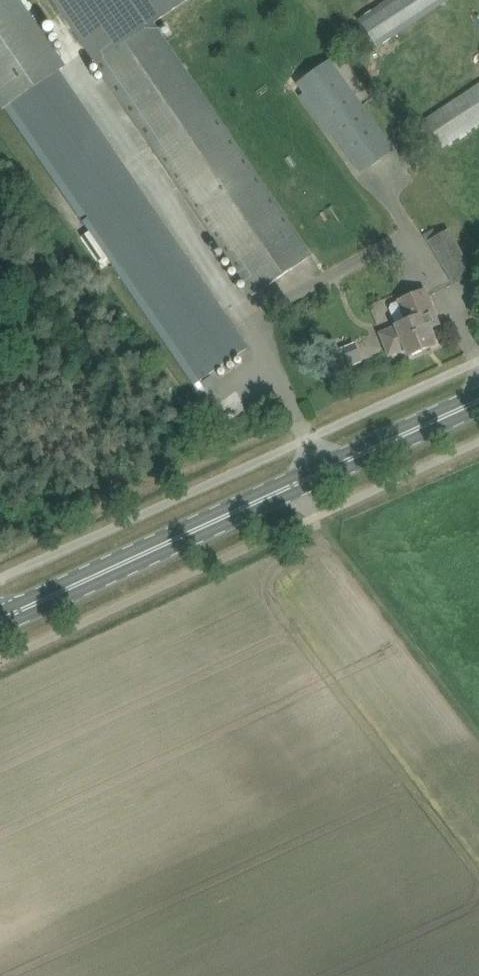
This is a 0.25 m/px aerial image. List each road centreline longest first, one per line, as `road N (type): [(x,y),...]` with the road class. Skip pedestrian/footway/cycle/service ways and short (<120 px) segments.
road 1 (primary): [(0,617),(478,400)]
road 2 (track): [(478,738),(312,518),(299,481)]

